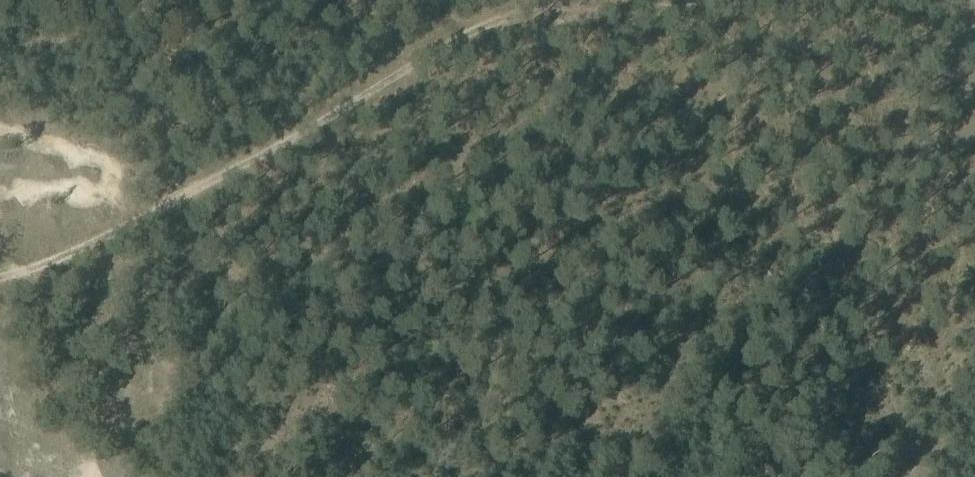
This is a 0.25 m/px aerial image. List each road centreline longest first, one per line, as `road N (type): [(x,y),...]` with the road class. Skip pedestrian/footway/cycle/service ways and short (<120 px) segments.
road 1 (track): [(0,288),(178,205),(481,39),(590,11),(680,0)]

